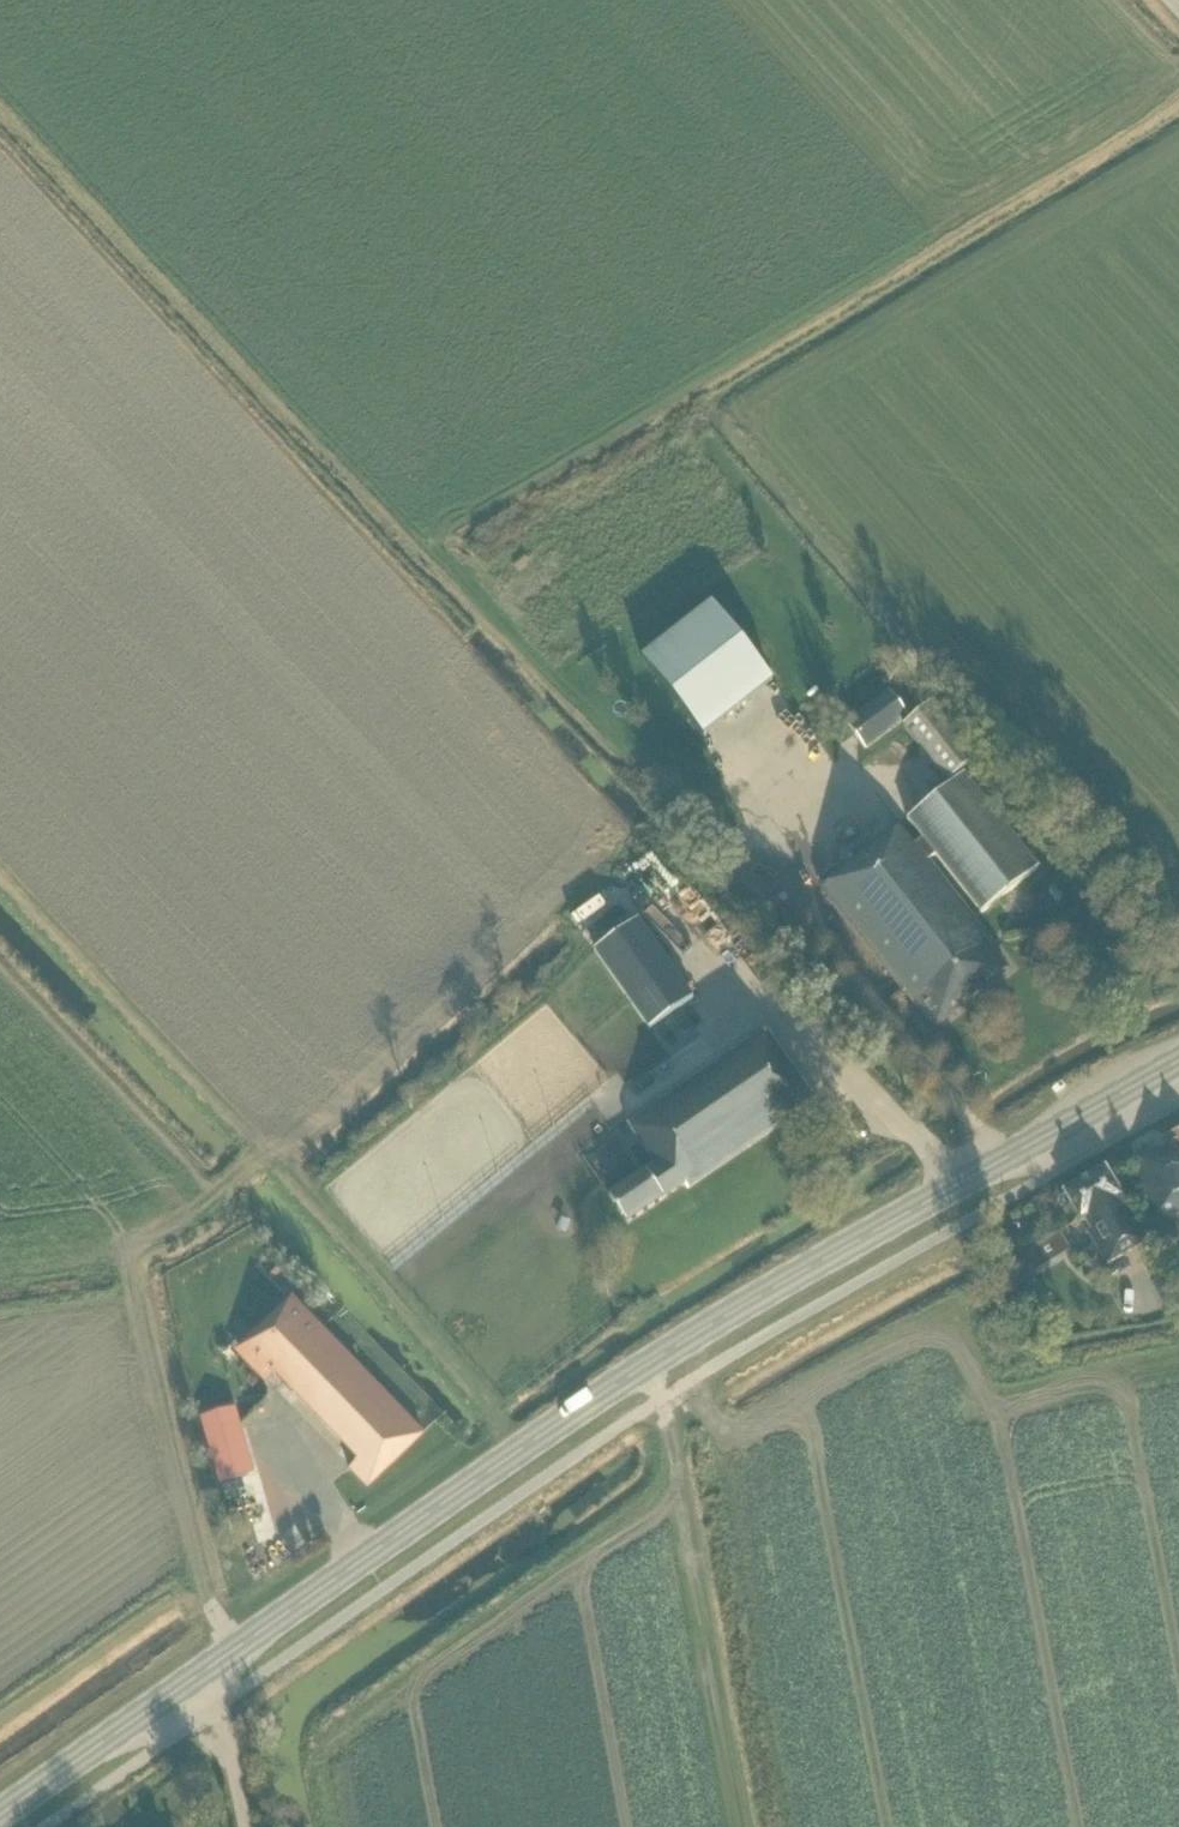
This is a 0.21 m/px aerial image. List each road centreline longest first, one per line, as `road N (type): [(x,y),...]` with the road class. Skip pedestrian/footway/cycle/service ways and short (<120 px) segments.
road 1 (primary): [(0,1813),(521,1449),(726,1316),(1178,1059)]
road 2 (track): [(99,981),(492,1410),(542,1478)]
road 3 (track): [(99,981),(0,869)]

